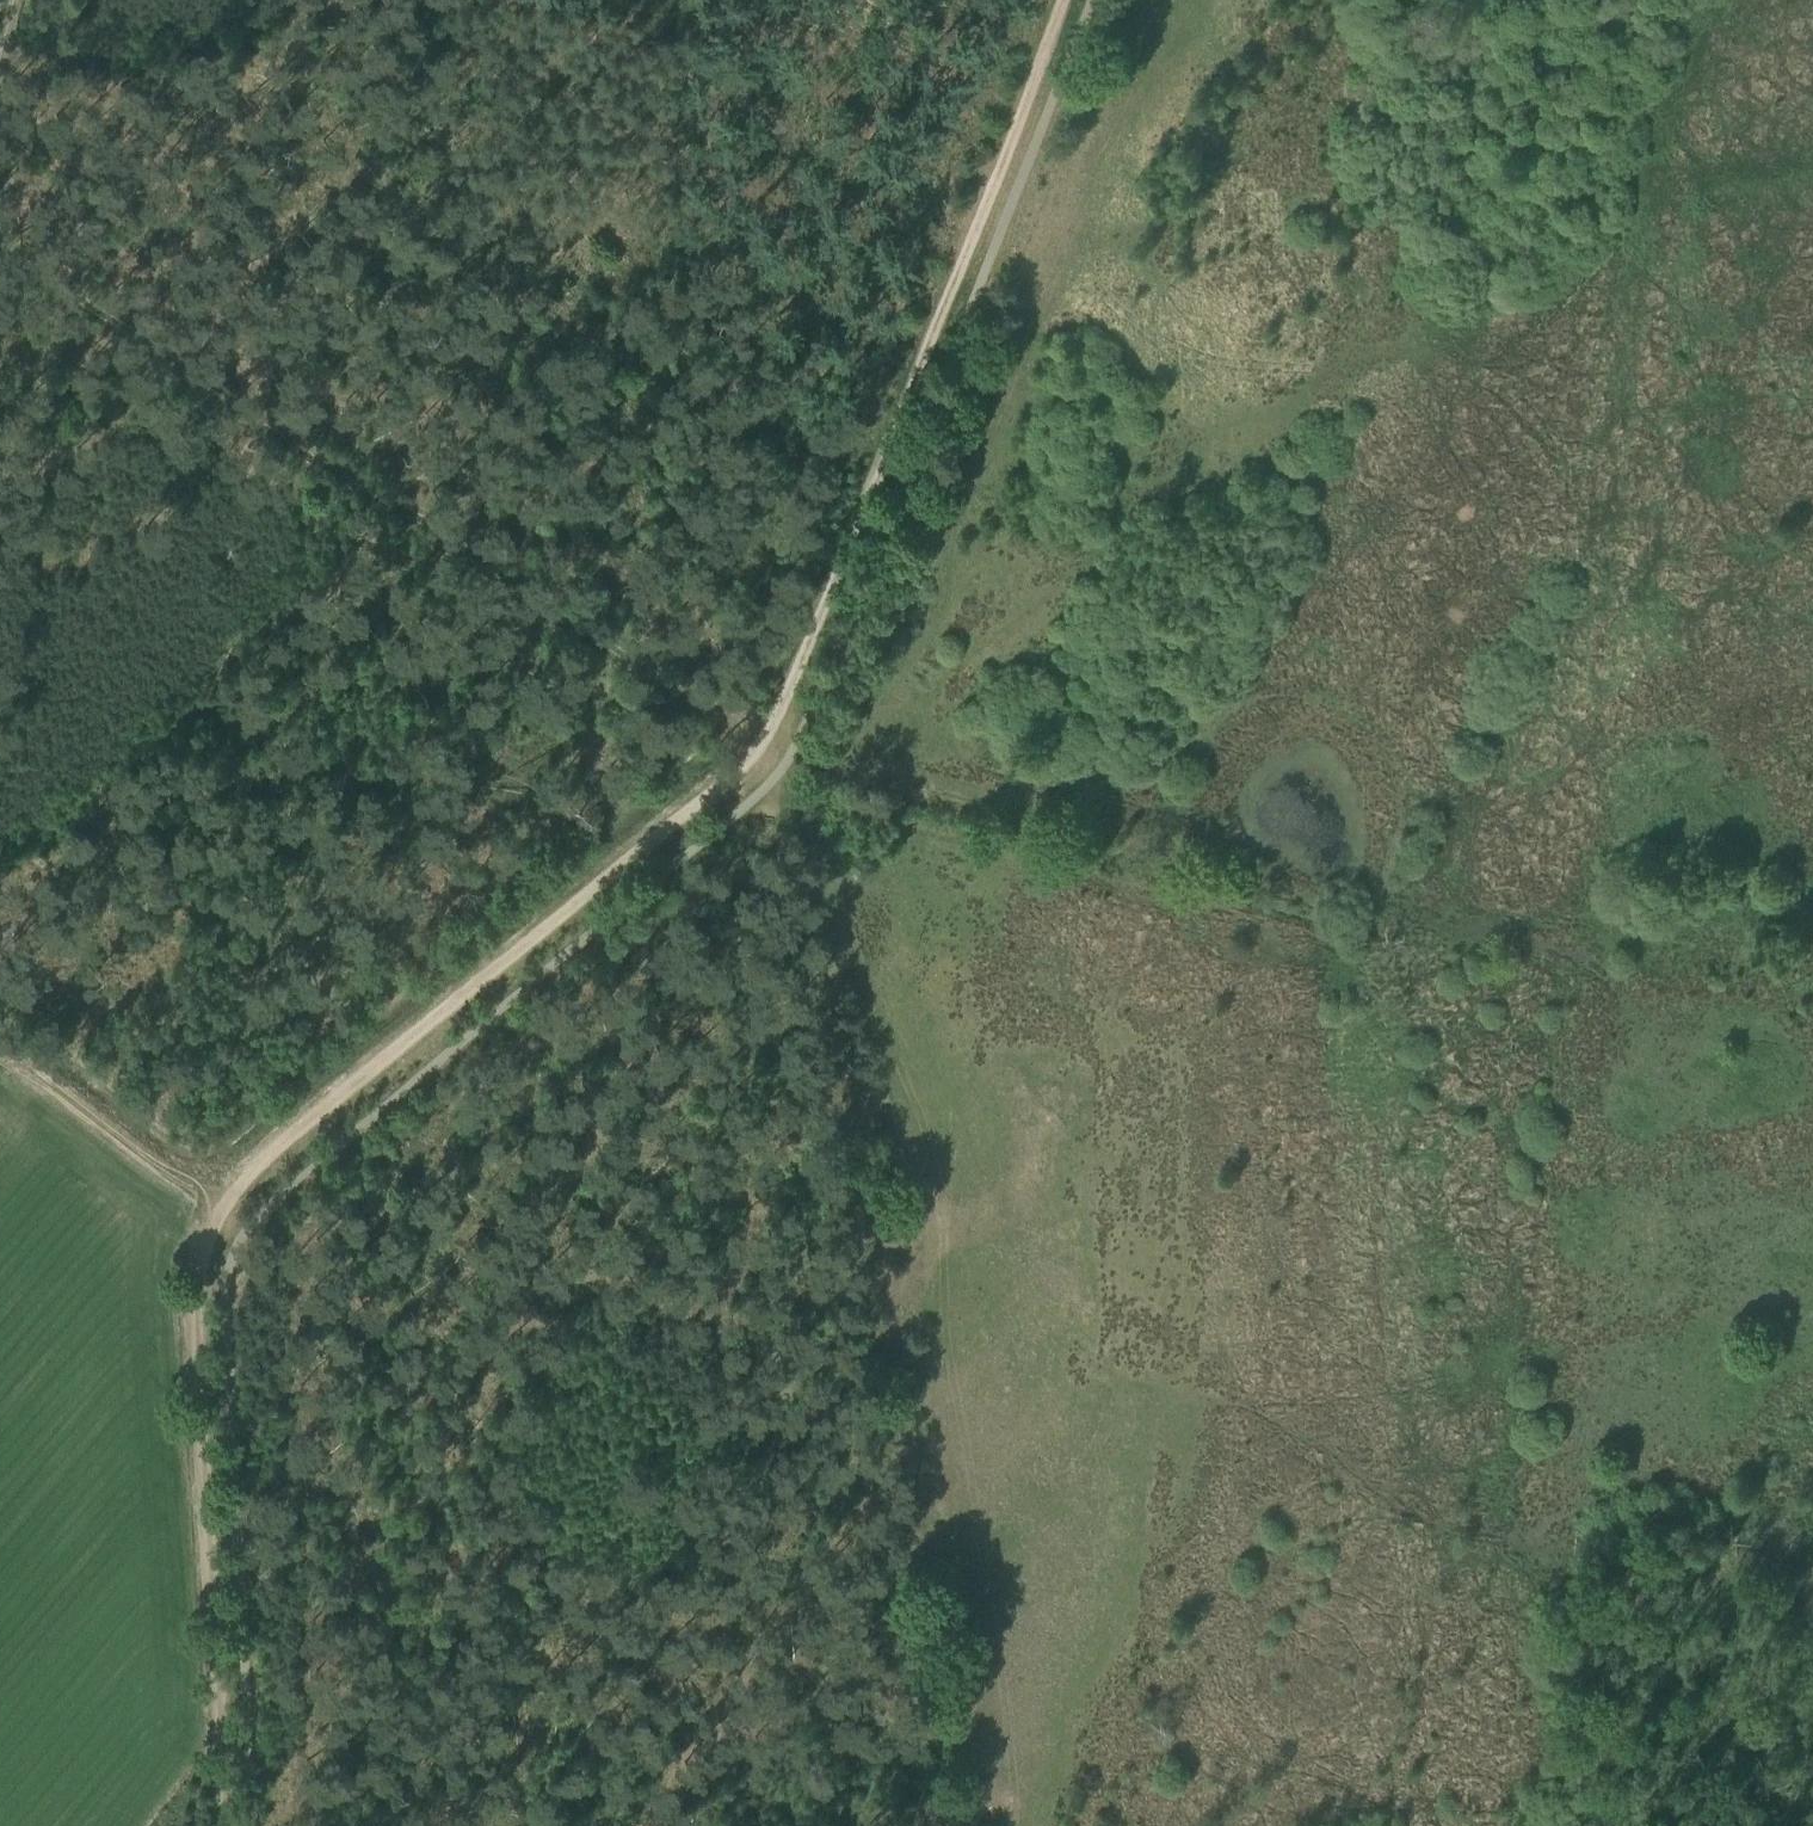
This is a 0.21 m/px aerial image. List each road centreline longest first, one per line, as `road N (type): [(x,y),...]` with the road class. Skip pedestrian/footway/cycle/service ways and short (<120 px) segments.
road 1 (track): [(1067,0),(763,755),(691,829),(524,970),(236,1189),(221,1215),(209,1248),(202,1317),(222,1825)]

